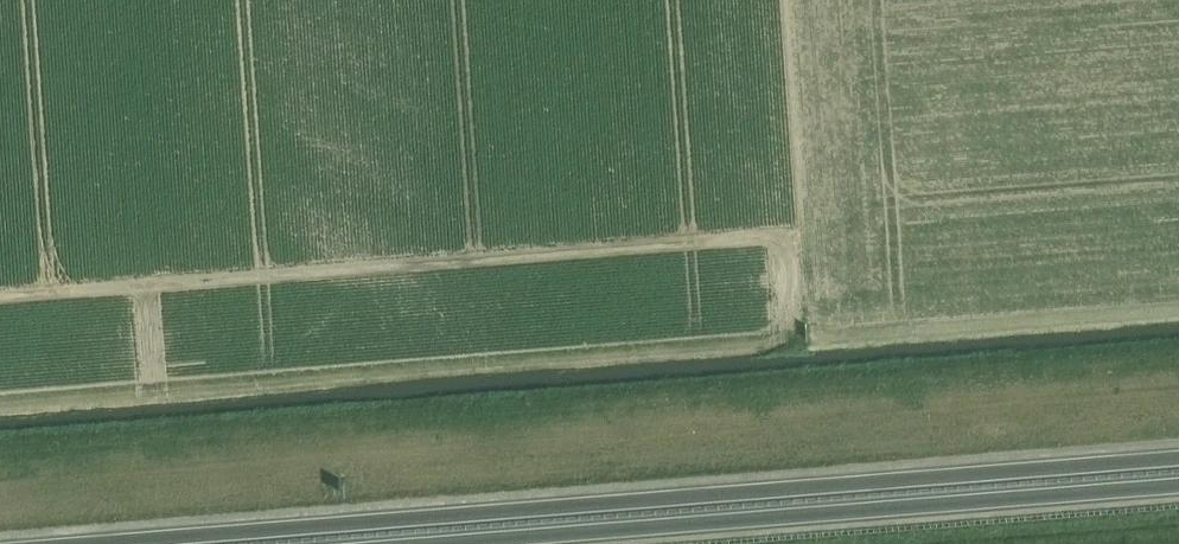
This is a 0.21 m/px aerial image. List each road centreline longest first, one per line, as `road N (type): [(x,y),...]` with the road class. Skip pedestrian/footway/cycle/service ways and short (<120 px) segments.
road 1 (trunk): [(1178,460),(127,543)]
road 2 (trunk): [(433,543),(1178,485)]

